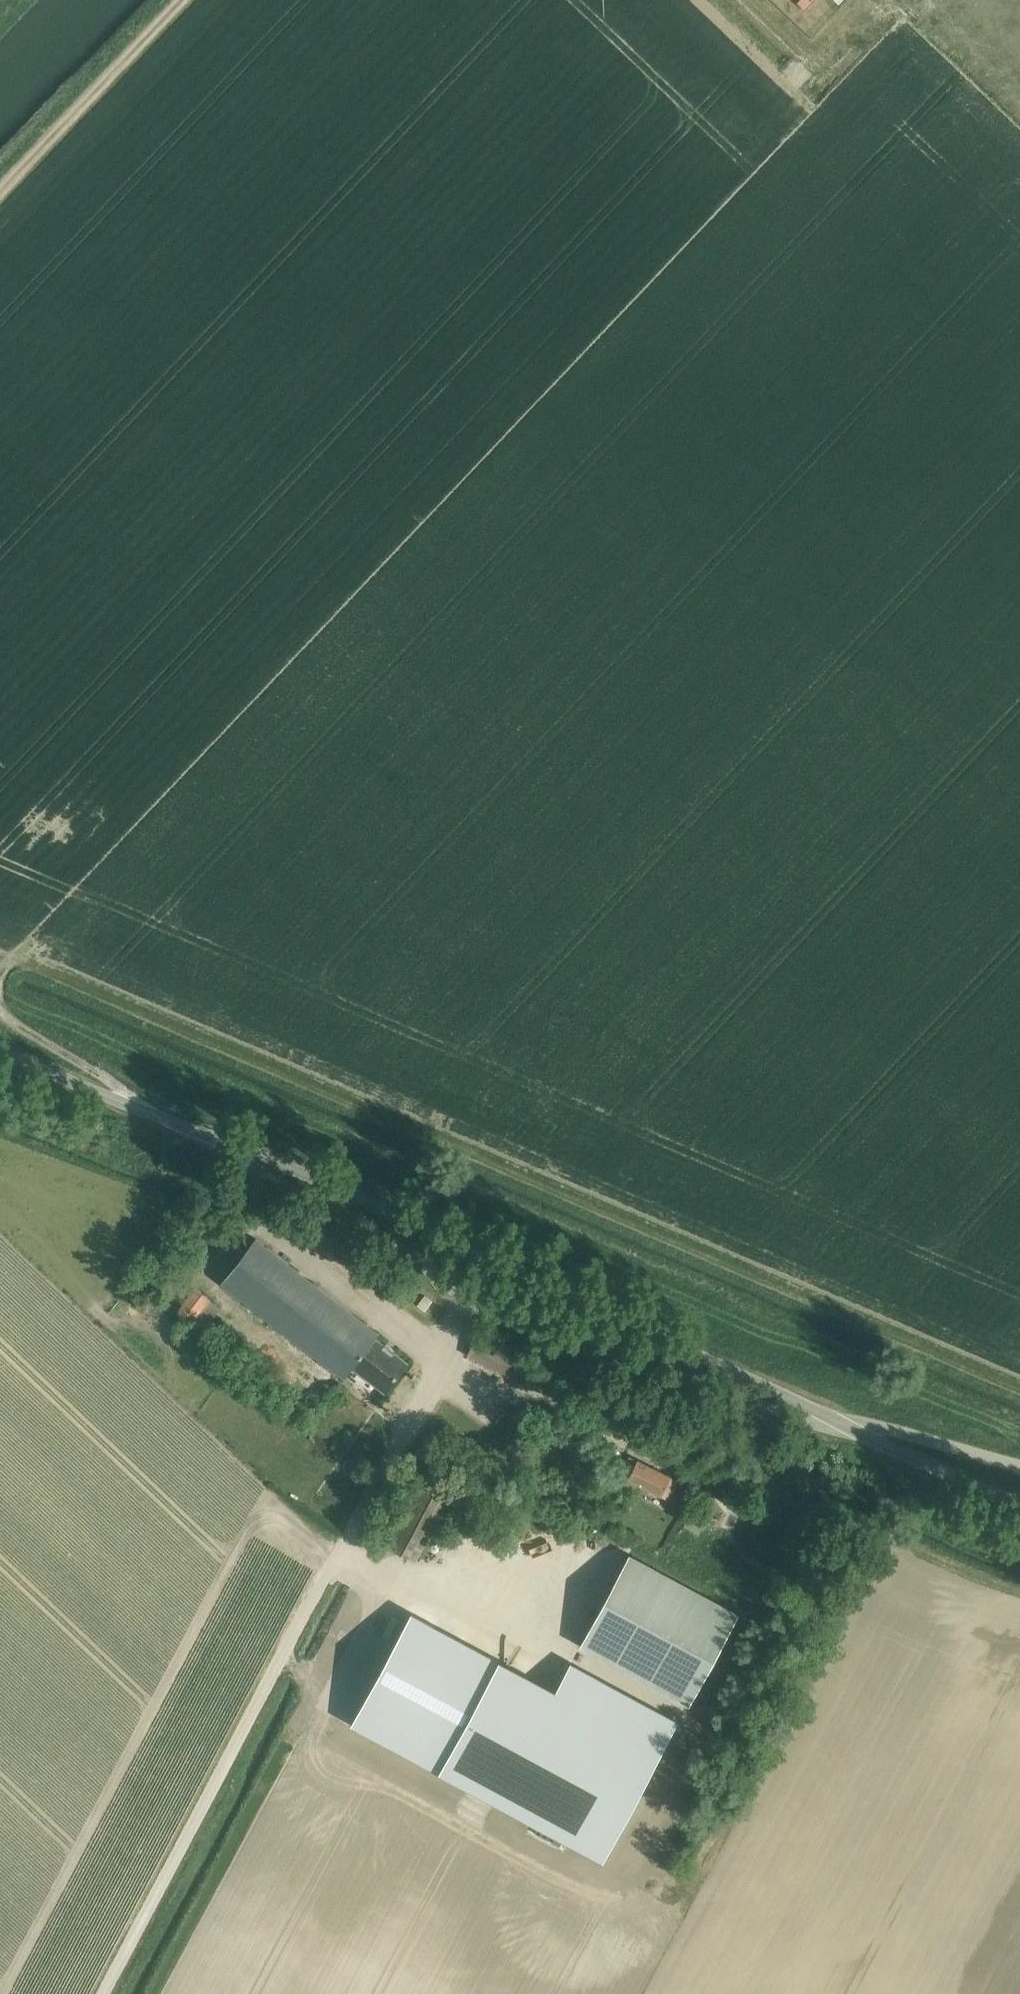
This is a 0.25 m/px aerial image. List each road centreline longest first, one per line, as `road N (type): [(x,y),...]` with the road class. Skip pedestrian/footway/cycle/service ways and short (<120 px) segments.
road 1 (unclassified): [(0,1051),(396,1214),(902,1455),(1019,1501)]
road 2 (track): [(104,1993),(343,1545)]
road 3 (track): [(0,190),(181,0)]
road 4 (track): [(144,1110),(114,1081),(0,1010)]

